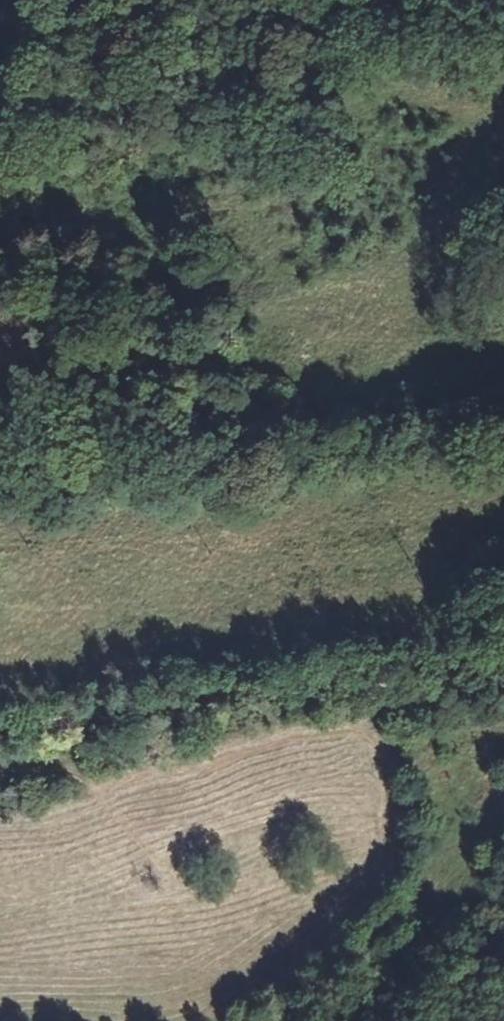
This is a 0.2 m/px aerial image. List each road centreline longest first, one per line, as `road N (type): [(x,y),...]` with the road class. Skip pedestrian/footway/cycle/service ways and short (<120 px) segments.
road 1 (track): [(503,381),(318,397),(173,353),(0,332)]
road 2 (track): [(503,684),(455,699),(330,687),(0,723)]

